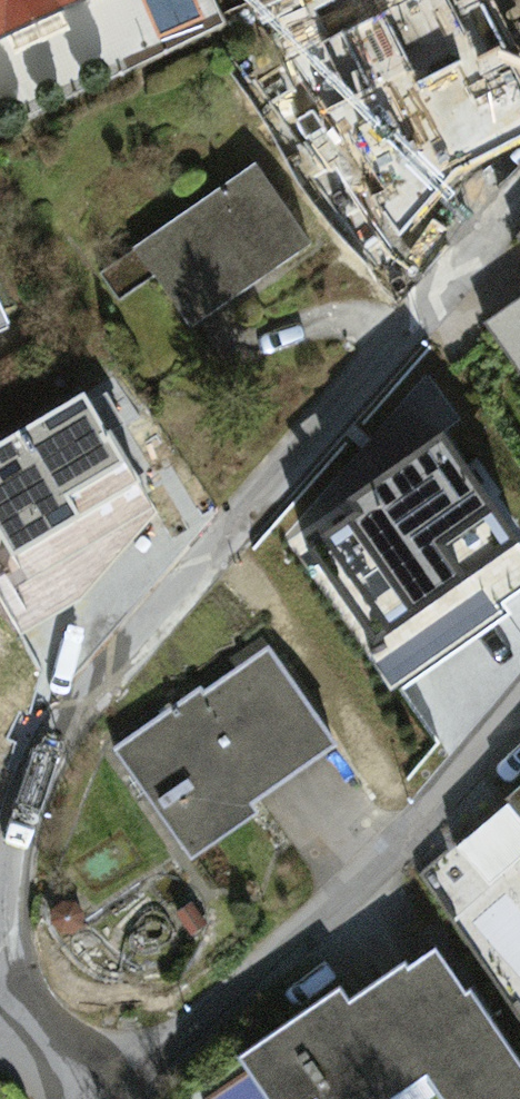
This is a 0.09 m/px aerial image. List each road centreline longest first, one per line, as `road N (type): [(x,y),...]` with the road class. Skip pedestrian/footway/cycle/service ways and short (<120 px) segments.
road 1 (residential): [(38,1031),(12,956),(20,822),(76,701),(512,206)]
road 2 (residential): [(113,1098),(395,852),(519,707)]

